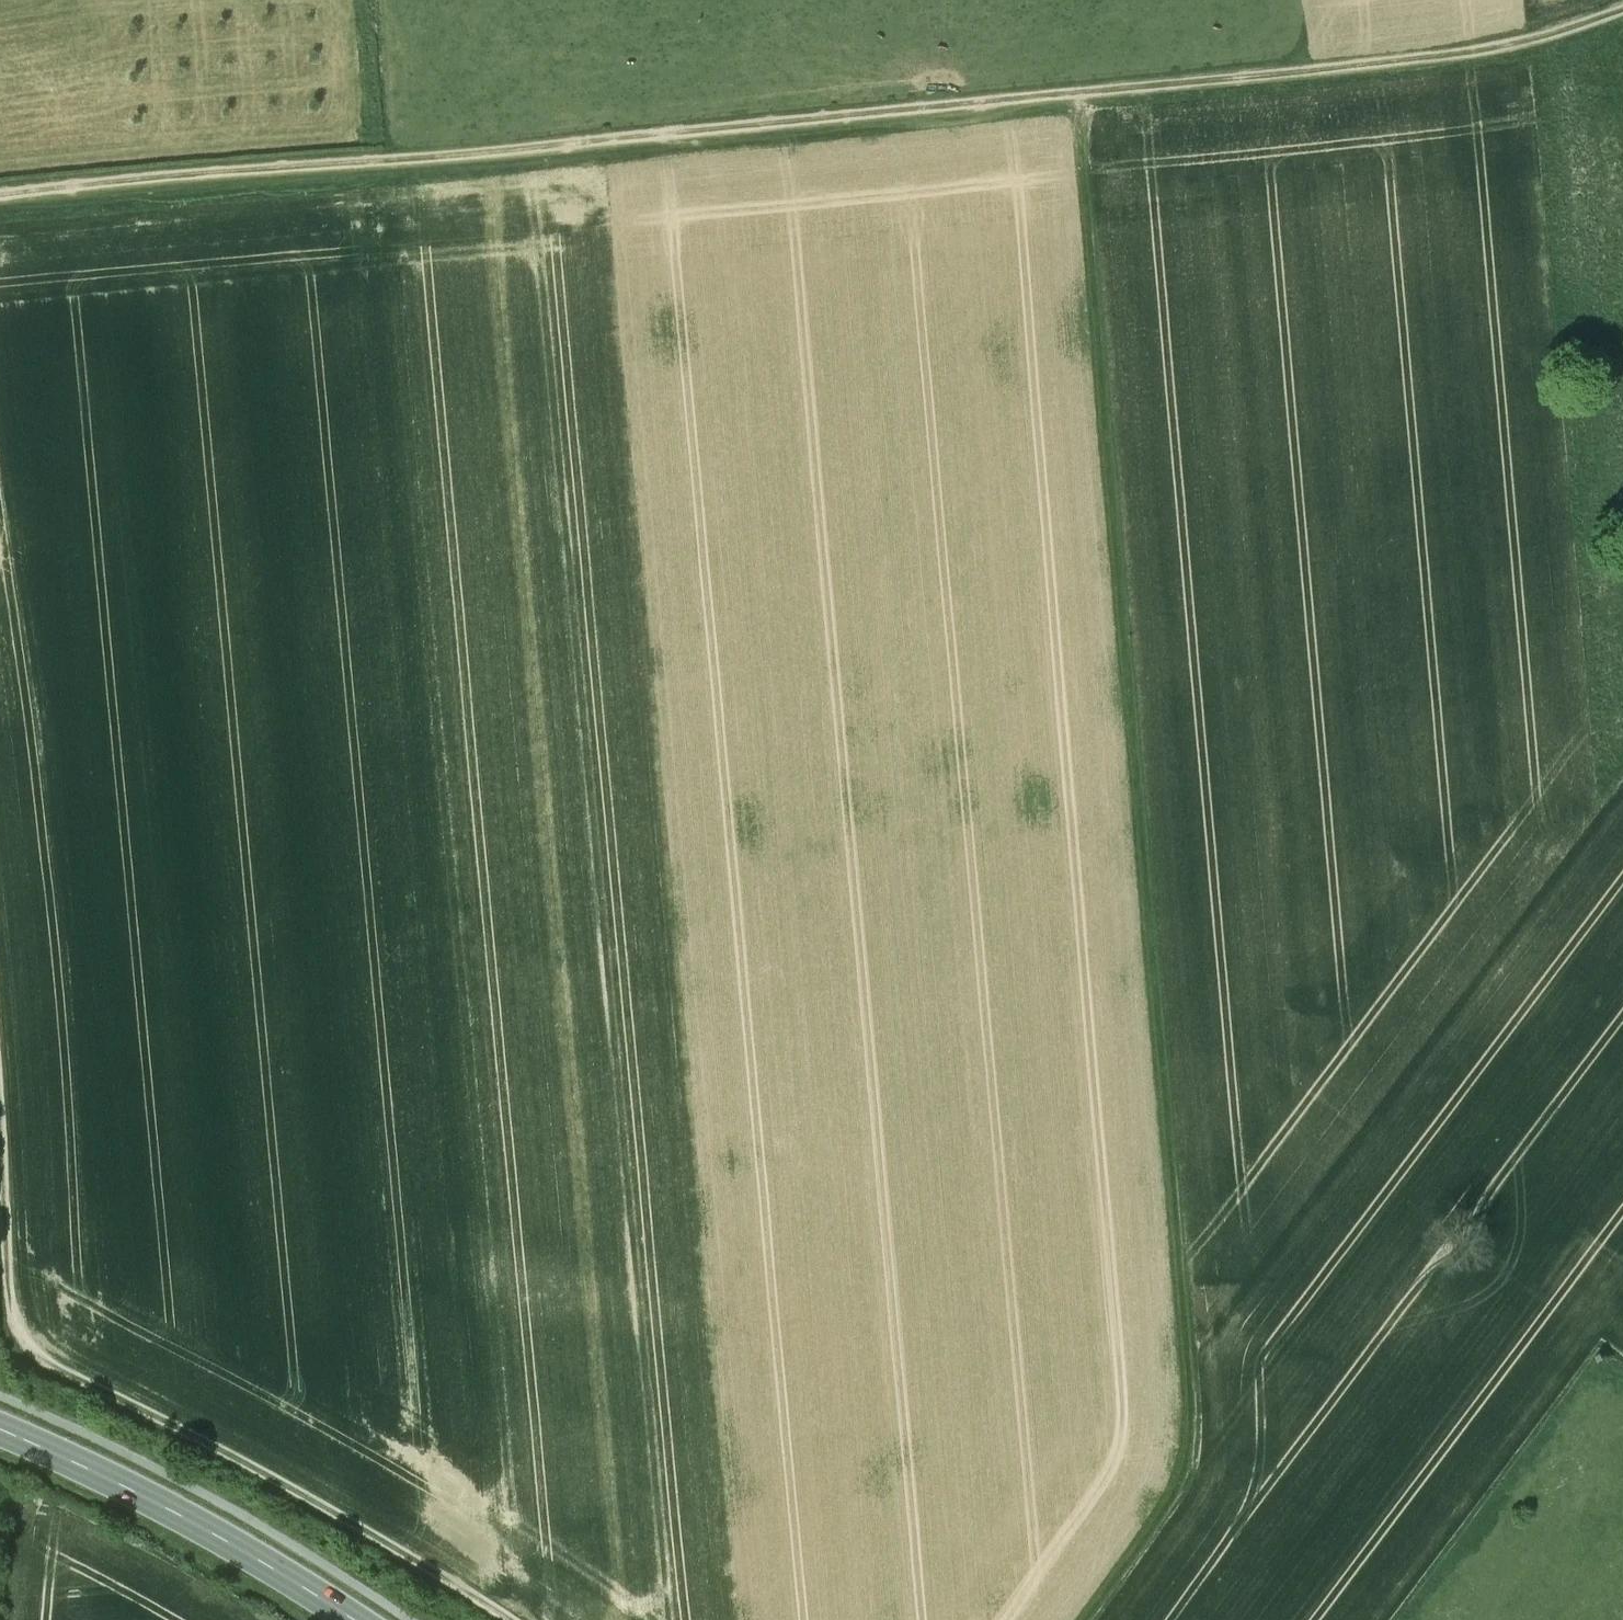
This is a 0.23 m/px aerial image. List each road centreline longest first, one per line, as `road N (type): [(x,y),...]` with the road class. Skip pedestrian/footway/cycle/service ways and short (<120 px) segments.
road 1 (track): [(0,200),(94,184),(1070,100),(1540,36),(1622,10)]
road 2 (track): [(1083,1619),(1204,1464),(1070,100)]
road 3 (track): [(0,1089),(24,1355),(309,1501),(504,1619)]
road 4 (secondary): [(0,1429),(273,1571),(345,1619)]

